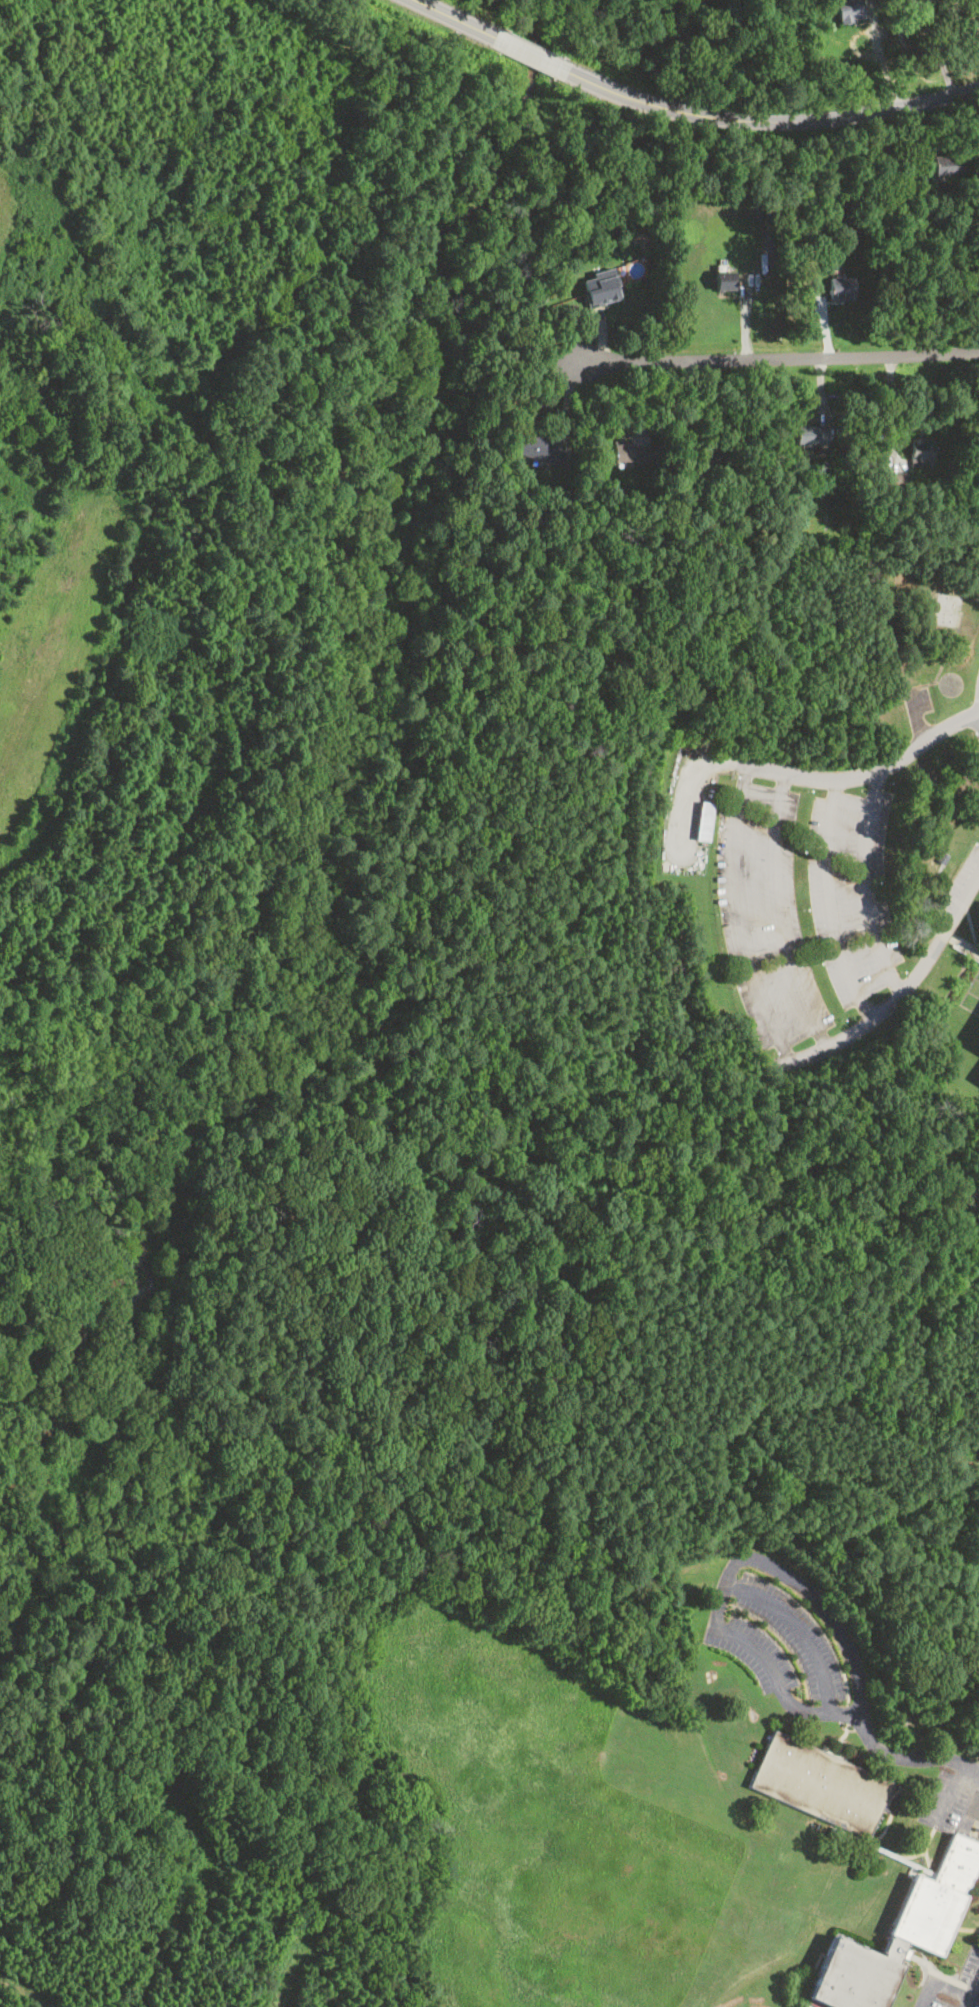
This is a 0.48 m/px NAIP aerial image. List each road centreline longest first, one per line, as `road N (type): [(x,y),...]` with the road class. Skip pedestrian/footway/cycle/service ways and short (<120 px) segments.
road 1 (tertiary): [(407,0),(605,91),(728,121),(812,121),(978,87)]
road 2 (residential): [(978,358),(552,366)]

